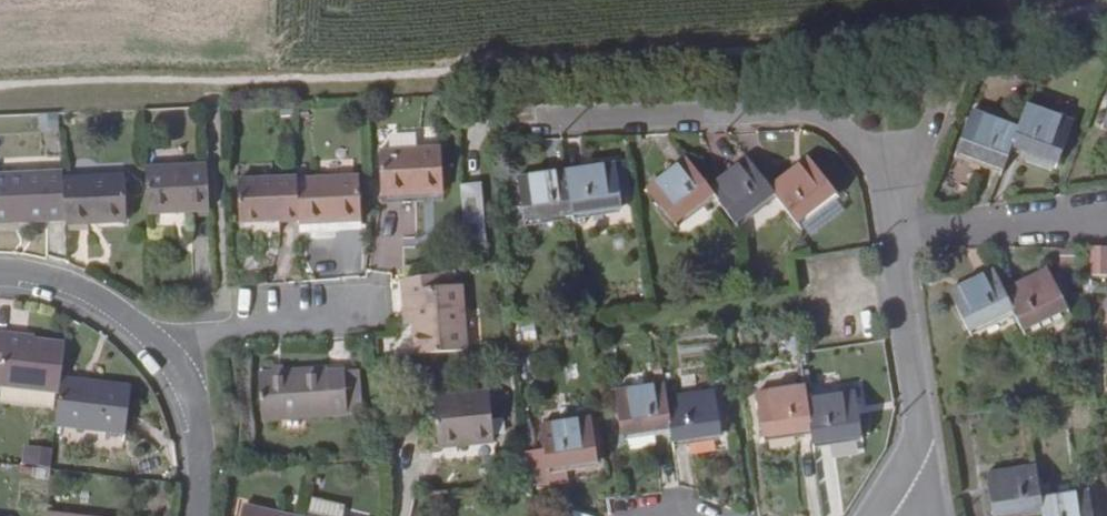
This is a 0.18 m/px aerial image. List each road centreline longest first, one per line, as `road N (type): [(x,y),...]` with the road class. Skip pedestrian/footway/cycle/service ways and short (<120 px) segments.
road 1 (residential): [(891,236),(867,157),(848,134),(800,111),(545,121)]
road 2 (residential): [(198,515),(199,442),(175,384),(131,329),(56,283),(0,275)]
road 3 (residential): [(882,501),(906,464),(920,414),(891,236)]
road 4 (residential): [(891,236),(1106,217)]

